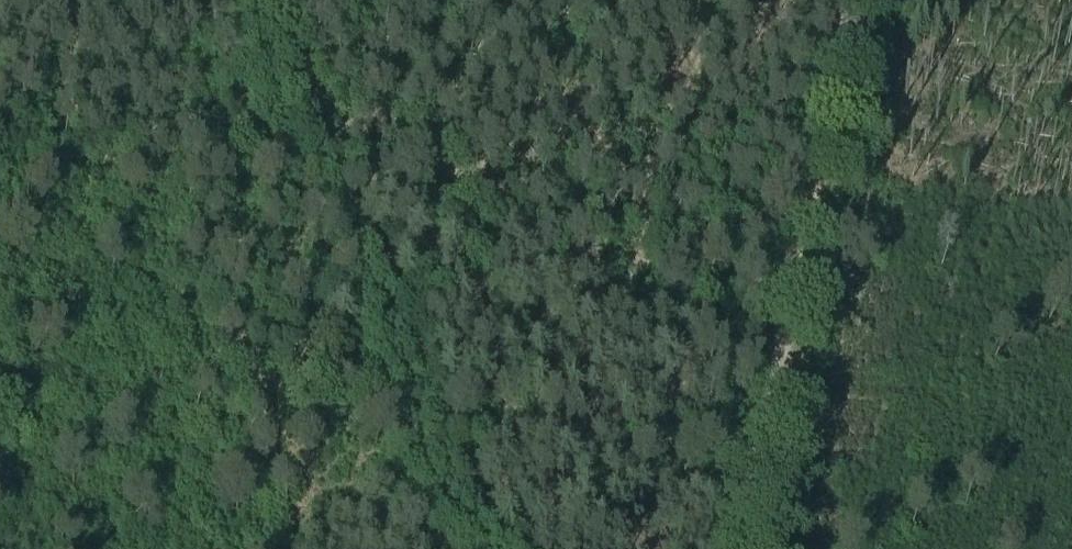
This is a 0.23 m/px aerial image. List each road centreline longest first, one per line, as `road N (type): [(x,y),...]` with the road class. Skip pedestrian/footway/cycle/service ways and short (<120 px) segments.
road 1 (track): [(850,0),(743,548)]

